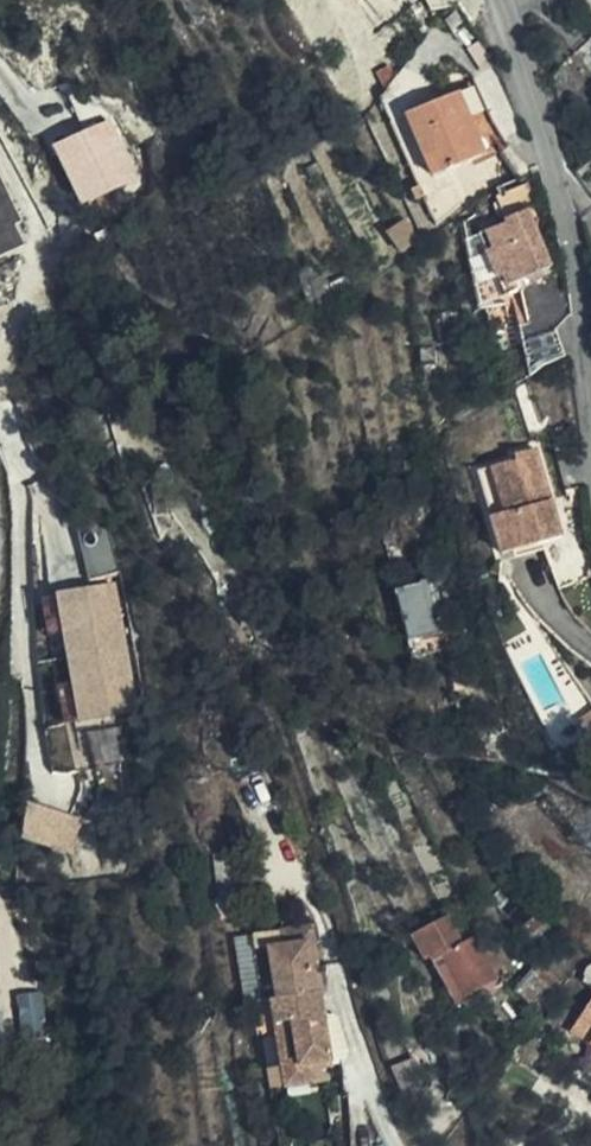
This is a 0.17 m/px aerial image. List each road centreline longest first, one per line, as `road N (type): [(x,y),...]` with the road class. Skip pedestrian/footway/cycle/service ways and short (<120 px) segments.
road 1 (tertiary): [(590,356),(582,246),(505,0)]

